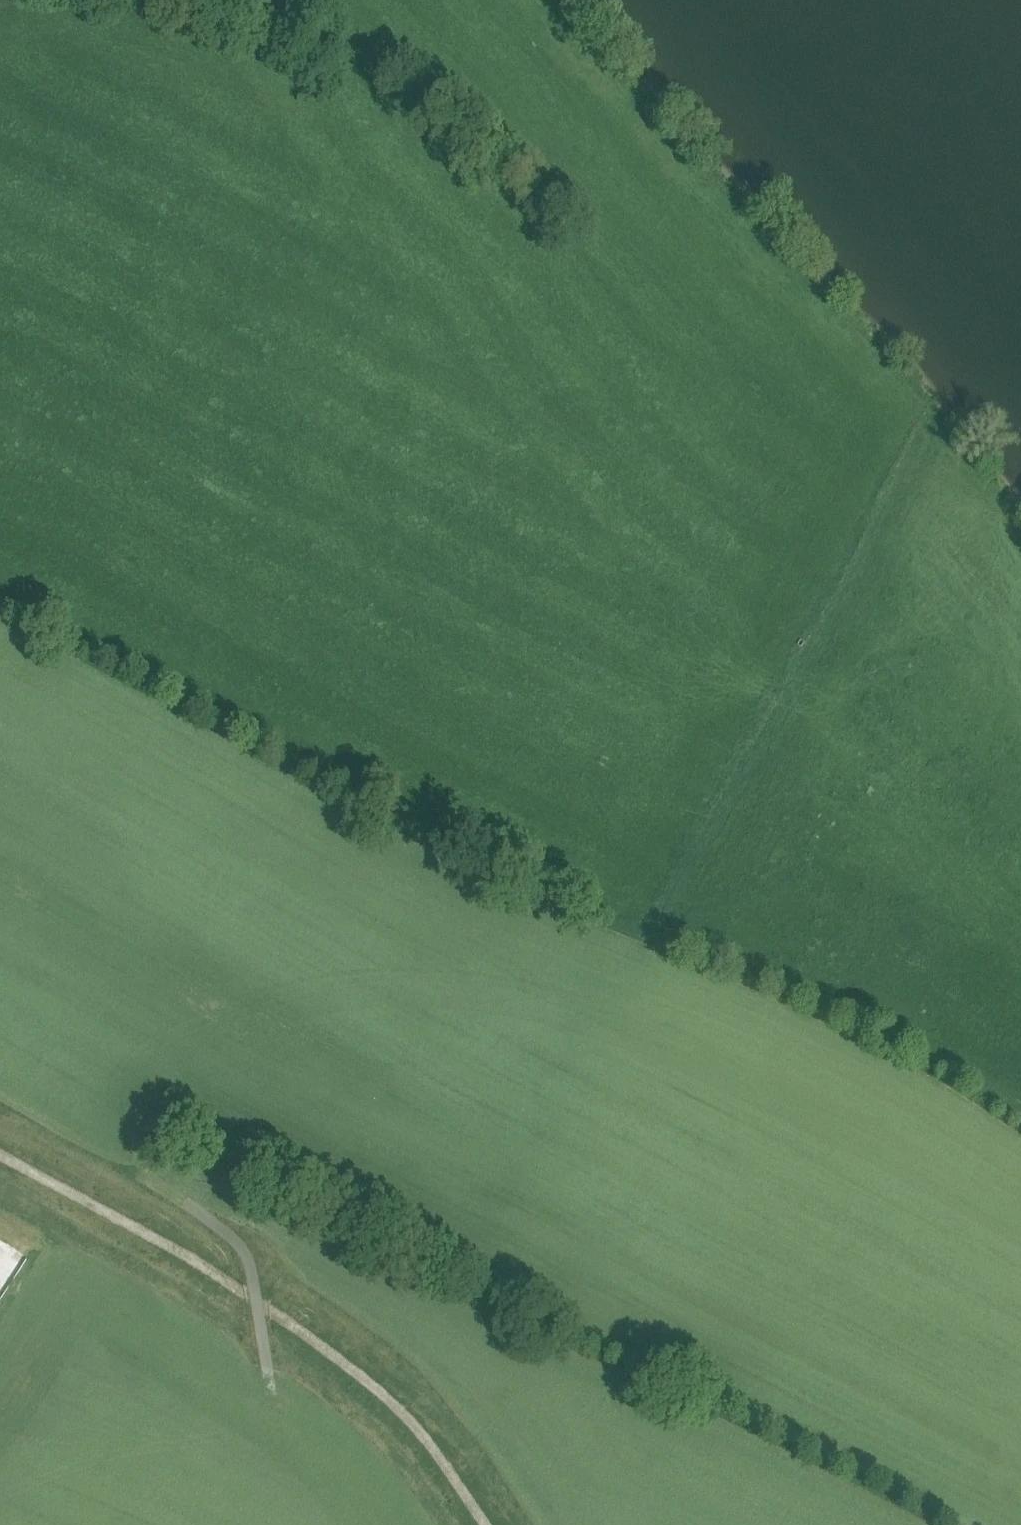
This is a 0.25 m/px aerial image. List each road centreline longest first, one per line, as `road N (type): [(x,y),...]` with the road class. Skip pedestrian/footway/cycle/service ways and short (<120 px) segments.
road 1 (track): [(487,1524),(407,1416),(344,1363),(195,1261),(0,1154)]
road 2 (track): [(273,1394),(250,1260),(233,1236),(190,1204)]

